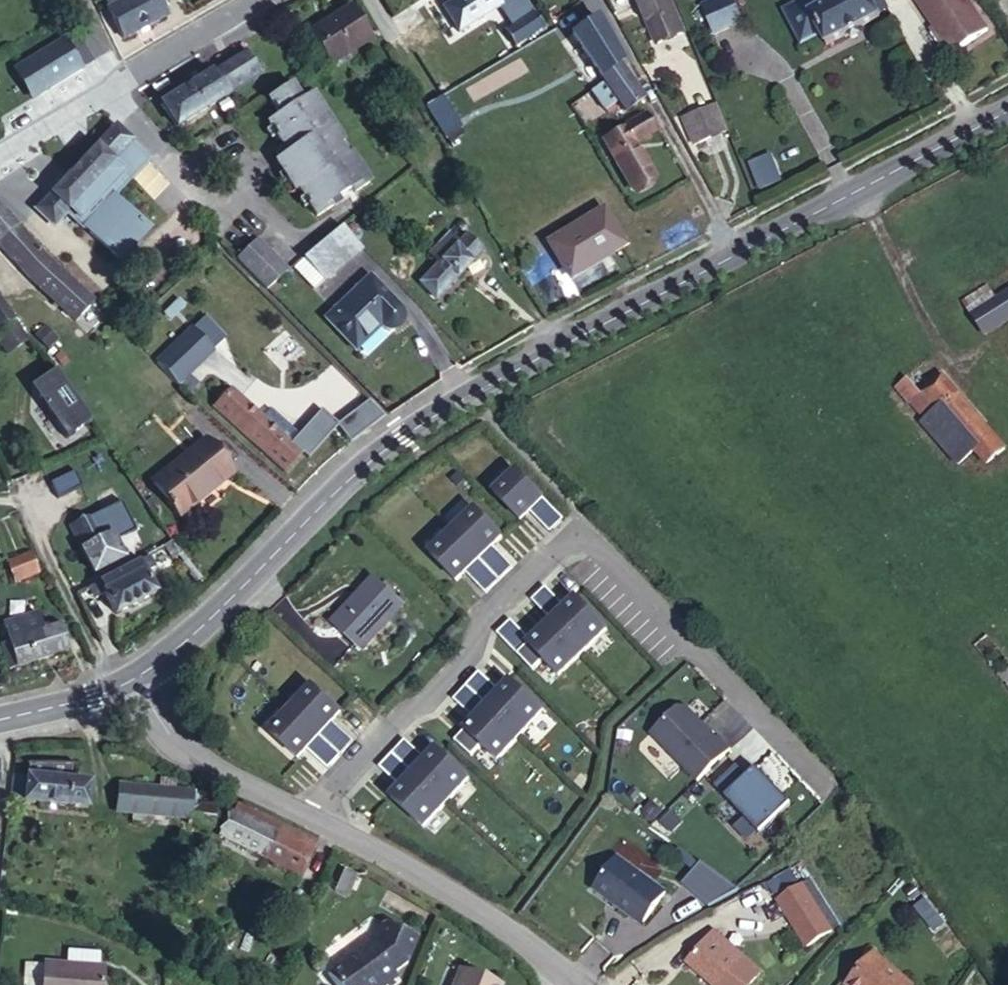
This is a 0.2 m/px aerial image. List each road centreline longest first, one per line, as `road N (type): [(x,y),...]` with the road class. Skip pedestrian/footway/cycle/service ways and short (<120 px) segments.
road 1 (tertiary): [(120,681),(200,619),(400,429),(732,256)]
road 2 (residential): [(317,821),(406,711),(467,661),(483,620),(579,537),(599,542),(821,778)]
road 3 (tertiary): [(732,256),(1007,109)]
road 4 (tertiary): [(576,979),(450,893),(317,821)]
road 5 (unclassified): [(732,256),(598,0)]
road 6 (tertiary): [(317,821),(197,759),(153,724),(120,681)]
road 7 (residential): [(108,88),(252,0)]
road 8 (tertiary): [(0,720),(94,696),(120,681)]
road 9 (residential): [(0,152),(108,88)]

